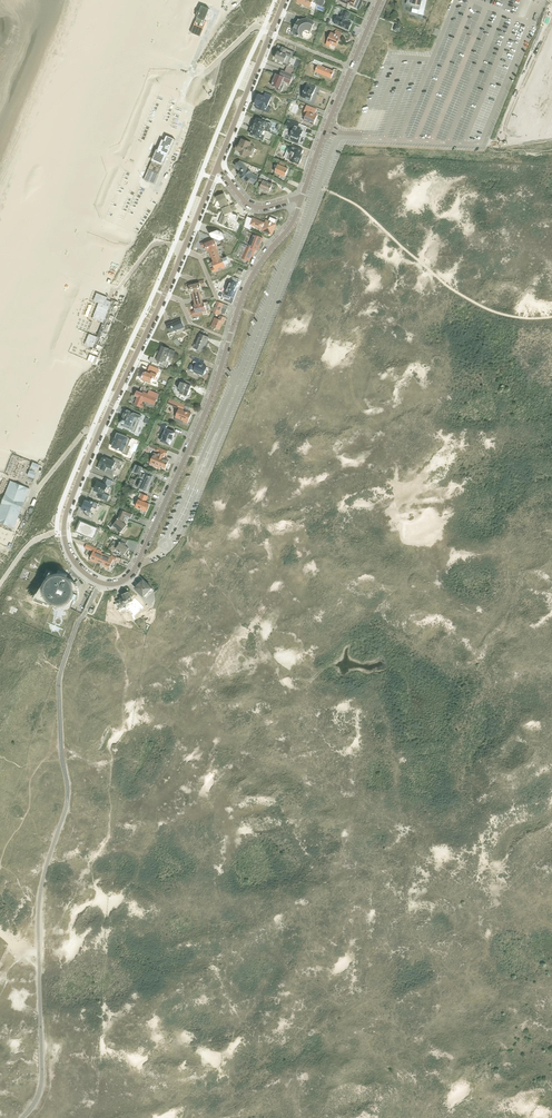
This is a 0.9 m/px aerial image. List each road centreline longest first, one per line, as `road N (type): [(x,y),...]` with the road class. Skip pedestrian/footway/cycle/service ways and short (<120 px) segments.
road 1 (tertiary): [(217,167),(65,513),(73,559),(103,582),(121,582),(137,565),(215,389),(246,289),(302,197)]
road 2 (tertiary): [(302,197),(381,0)]
road 3 (tertiary): [(284,0),(217,167)]

